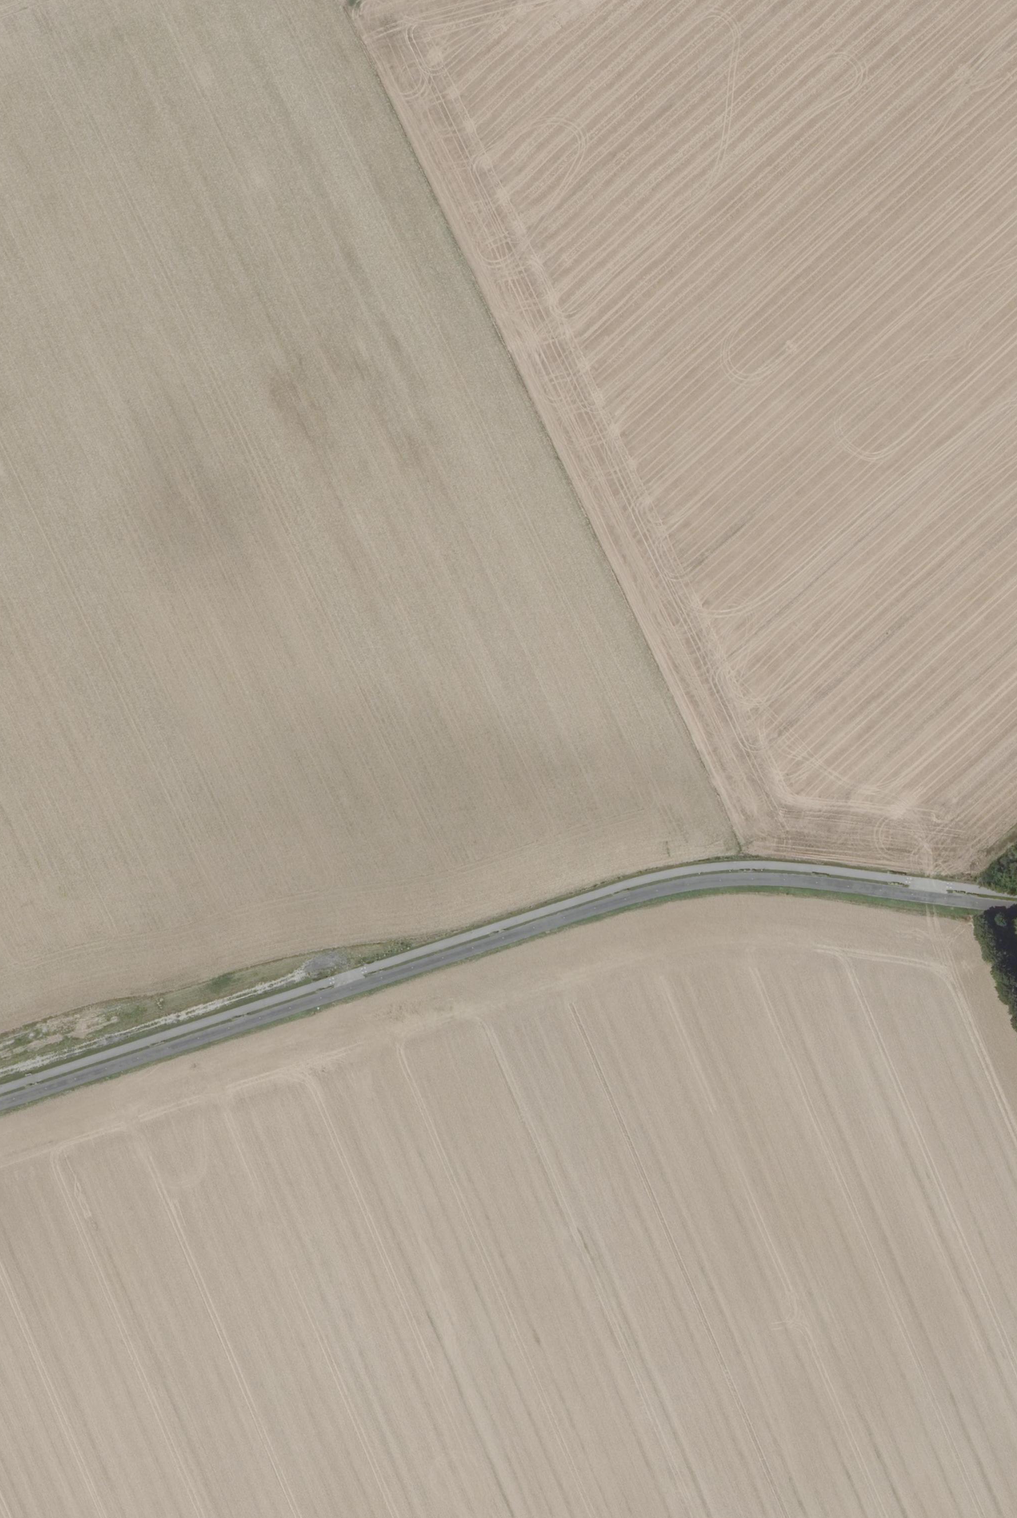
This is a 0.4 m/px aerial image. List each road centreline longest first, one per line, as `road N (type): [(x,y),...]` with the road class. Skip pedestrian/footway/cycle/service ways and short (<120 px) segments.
road 1 (tertiary): [(0,1104),(688,885),(784,880),(1016,909)]

